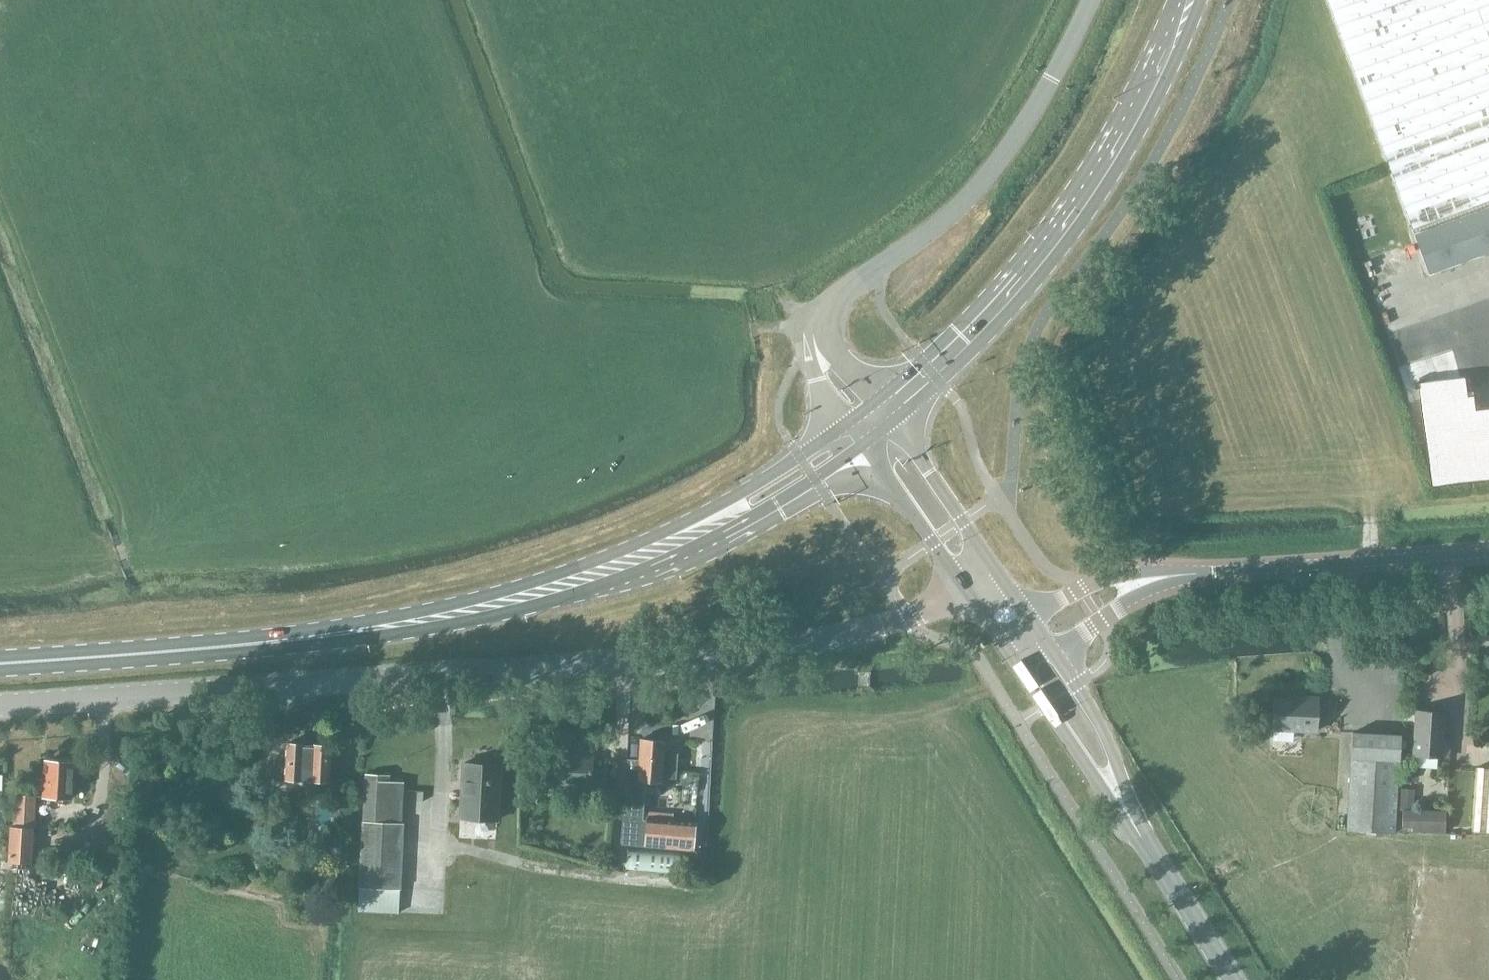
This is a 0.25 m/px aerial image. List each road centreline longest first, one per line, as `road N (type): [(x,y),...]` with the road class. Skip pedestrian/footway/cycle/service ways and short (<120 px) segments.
road 1 (unclassified): [(0,707),(786,650),(888,625),(967,586)]
road 2 (secondary): [(0,663),(376,630),(535,595),(700,536)]
road 3 (secondary): [(890,409),(967,339),(1077,209),(1140,110),(1190,0)]
road 4 (unclassified): [(813,348),(821,315),(990,176),(1093,0)]
road 5 (tertiary): [(1143,582),(1488,552)]
road 6 (tertiary): [(1235,979),(1129,810)]
road 7 (secondary): [(700,536),(777,505),(866,442)]
road 8 (tertiary): [(996,569),(890,409)]
road 9 (tertiary): [(1016,656),(1093,772),(1129,810)]
road 10 (secondary): [(849,421),(747,490),(700,536)]
road 11 (tertiary): [(1129,810),(1100,725),(1054,652)]
road 12 (tertiary): [(866,442),(967,586)]
road 13 (tertiary): [(1143,582),(1107,580),(1033,622)]

